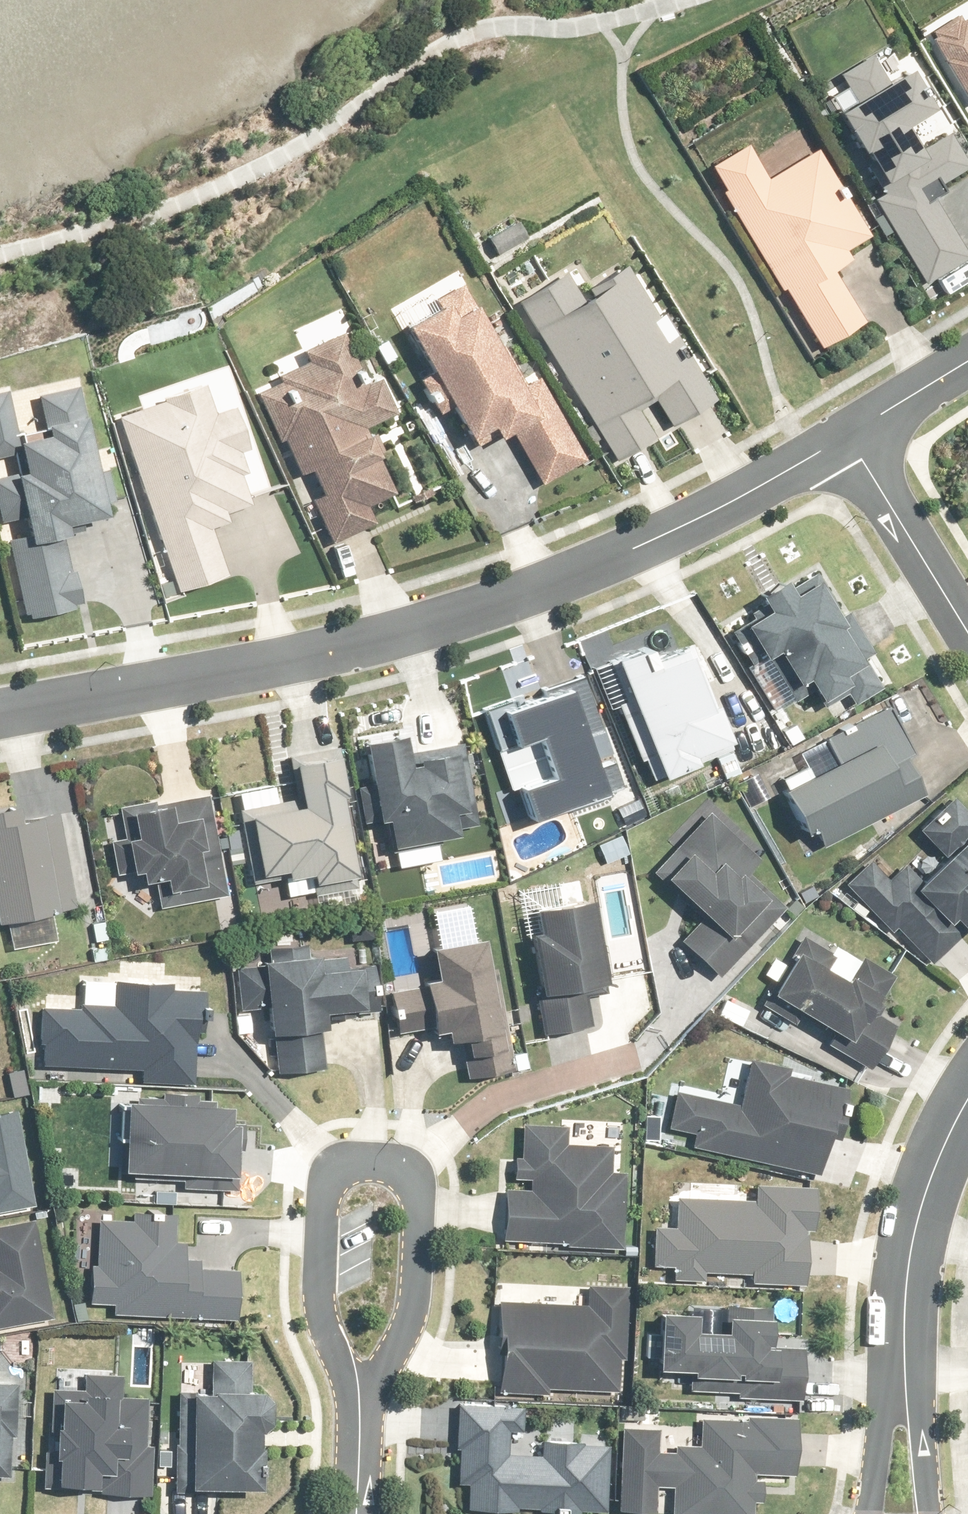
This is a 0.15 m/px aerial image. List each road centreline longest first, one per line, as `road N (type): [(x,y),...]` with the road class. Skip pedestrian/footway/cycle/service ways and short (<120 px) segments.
road 1 (residential): [(0,712),(331,647),(486,606),(663,533),(848,443)]
road 2 (residential): [(360,1396),(401,1337),(414,1185),(393,1166),(338,1164),(318,1180),(322,1293)]
road 3 (tertiary): [(967,1104),(945,1143),(912,1243),(904,1337)]
road 4 (residential): [(967,637),(848,443)]
road 5 (tertiary): [(868,1513),(904,1337)]
road 6 (tertiary): [(904,1337),(920,1400),(930,1513)]
road 7 (residential): [(848,443),(967,368)]

